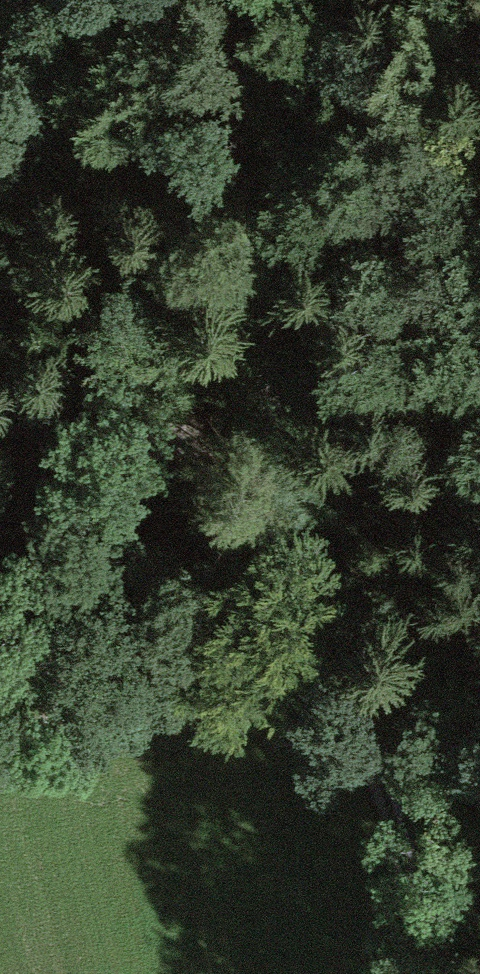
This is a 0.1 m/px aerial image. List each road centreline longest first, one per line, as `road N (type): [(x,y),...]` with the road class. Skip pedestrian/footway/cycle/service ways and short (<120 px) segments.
road 1 (track): [(337,698),(244,578),(161,411),(69,424),(0,404)]
road 2 (track): [(280,0),(249,281),(233,329),(161,411)]
road 3 (track): [(337,698),(403,869),(418,973)]

